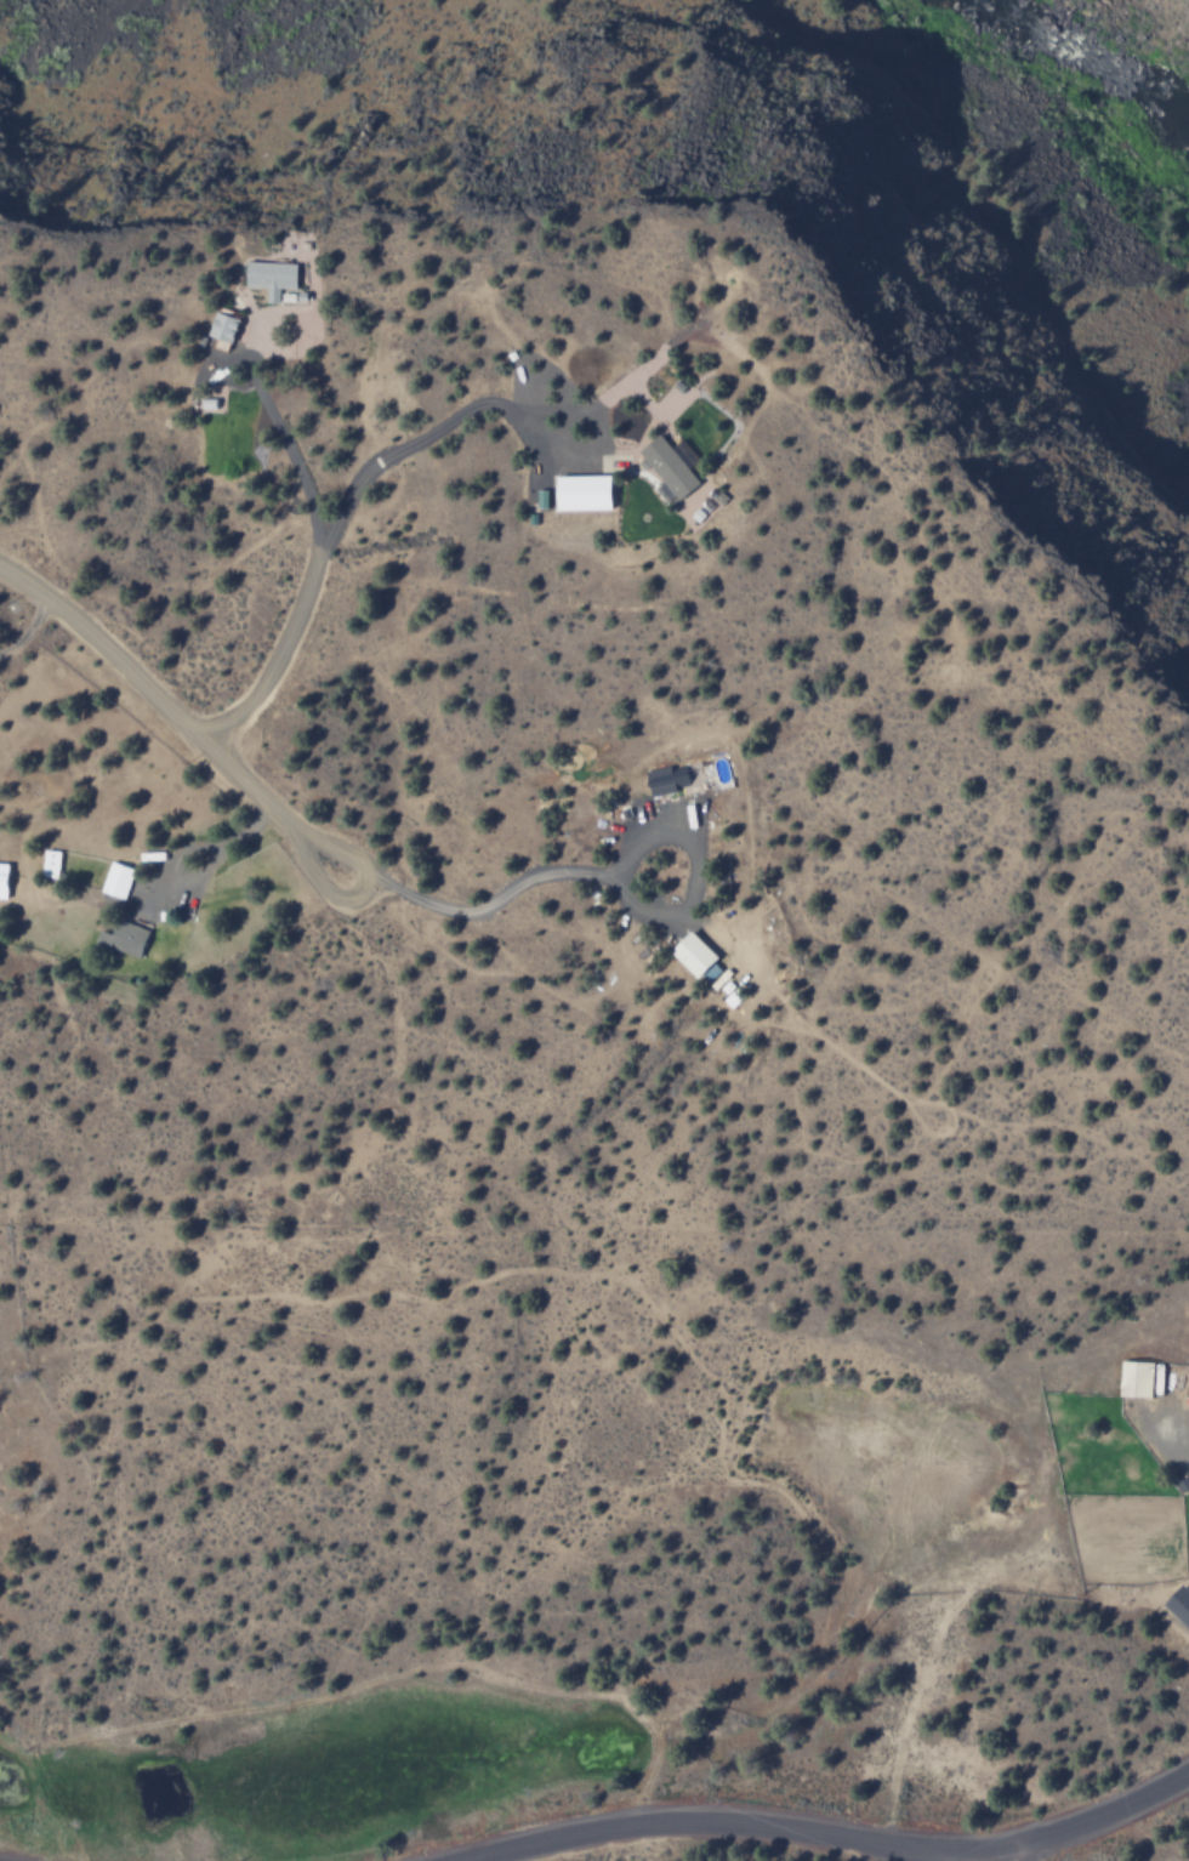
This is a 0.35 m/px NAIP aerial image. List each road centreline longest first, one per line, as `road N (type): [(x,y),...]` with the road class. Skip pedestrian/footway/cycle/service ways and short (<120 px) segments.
road 1 (residential): [(465,1860),(574,1834),(689,1822),(946,1856),(1064,1831),(1188,1770)]
road 2 (residential): [(0,566),(126,662),(305,837)]
road 3 (residential): [(305,837),(372,878),(369,895),(341,903),(305,837)]

